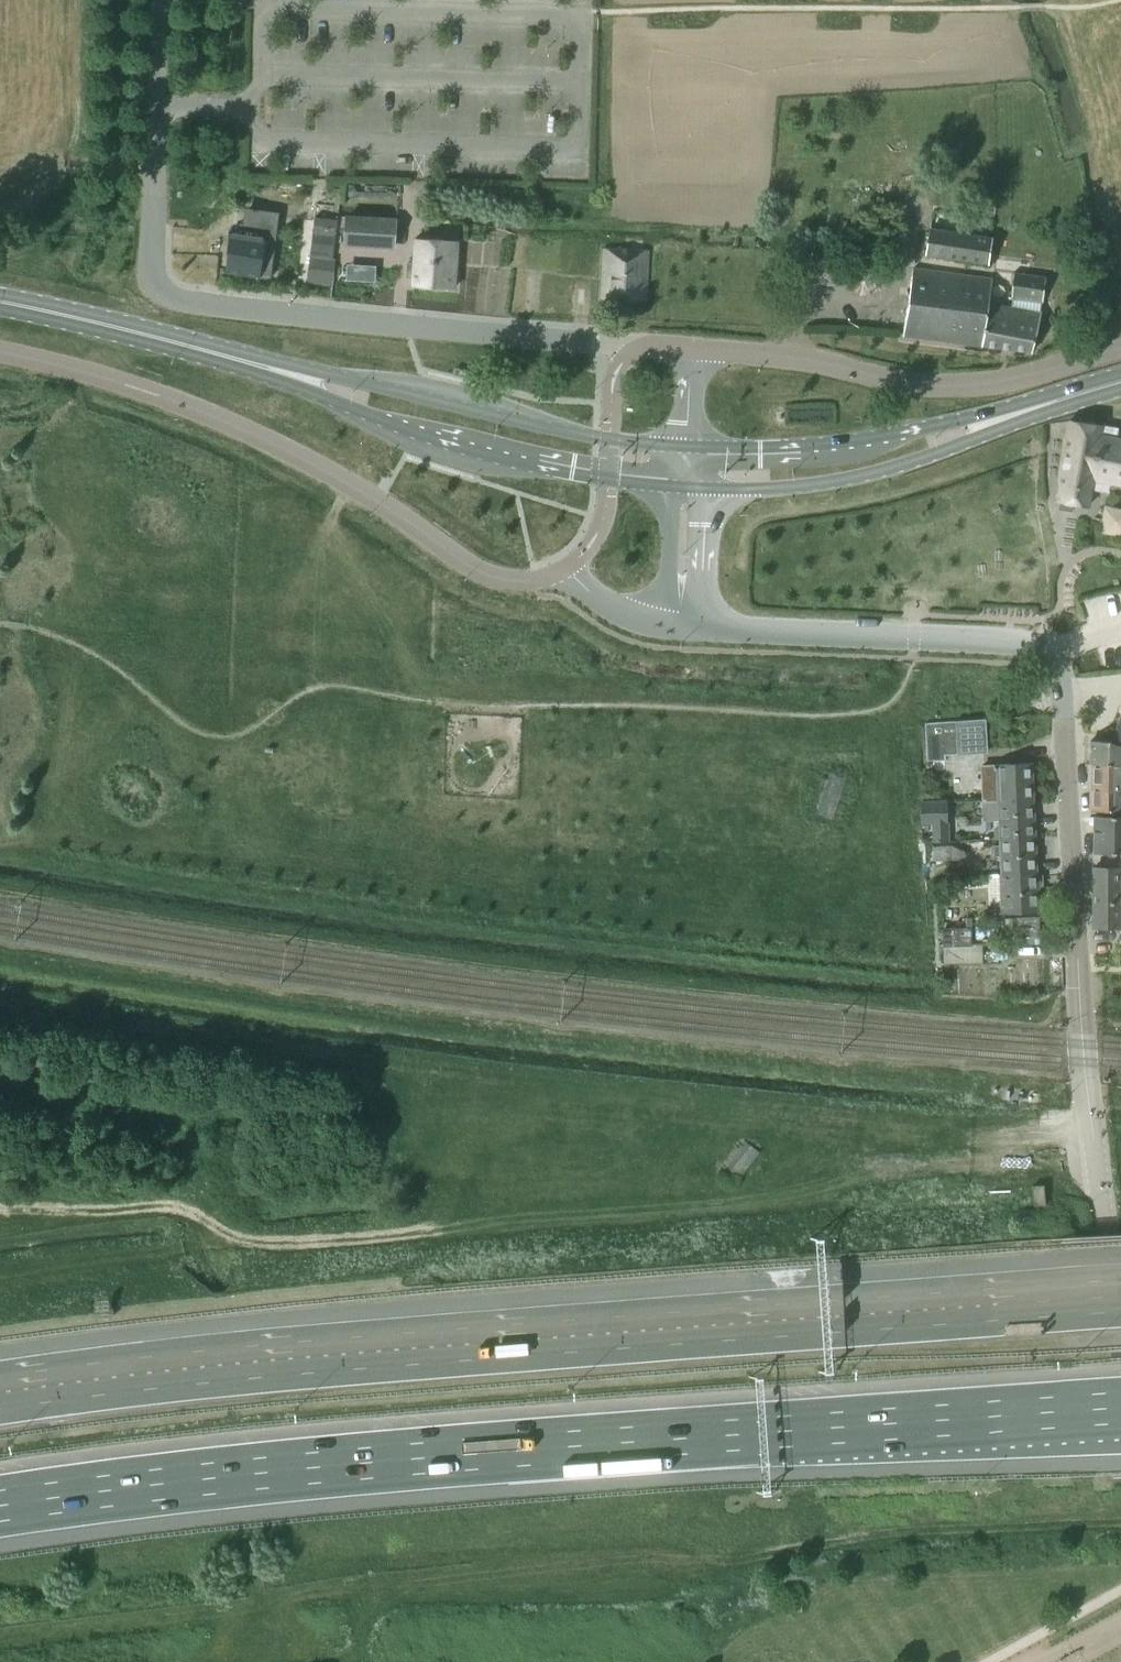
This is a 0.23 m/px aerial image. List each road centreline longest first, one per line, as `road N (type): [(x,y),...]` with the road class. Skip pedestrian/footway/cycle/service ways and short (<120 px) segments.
road 1 (motorway): [(0,1505),(374,1454),(1120,1404)]
road 2 (motorway): [(1120,1298),(271,1360),(0,1393)]
road 3 (track): [(1089,1117),(1041,1120),(1010,1154),(969,1166),(900,1168),(762,1198),(359,1241),(262,1242),(166,1209),(0,1202)]
road 4 (tertiary): [(1120,1324),(1089,1117),(1054,670),(1039,655),(1001,643),(685,628)]
road 5 (unclassified): [(692,352),(636,354),(613,344),(192,304),(159,293),(150,276),(161,0)]
road 6 (unclassified): [(685,628),(628,619),(567,567),(516,583),(474,572),(380,502),(268,441),(142,389),(0,352)]
road 7 (secondary): [(687,464),(437,418),(128,330),(0,303)]
road 8 (secondary): [(687,464),(871,459),(1120,382)]
road 9 (unclassified): [(692,352),(961,390),(1120,349)]
road 10 (track): [(213,1224),(196,1147),(173,1124),(0,1083)]
road 11 (track): [(277,709),(302,577),(351,485)]
road 12 (tertiary): [(685,628),(687,464)]

